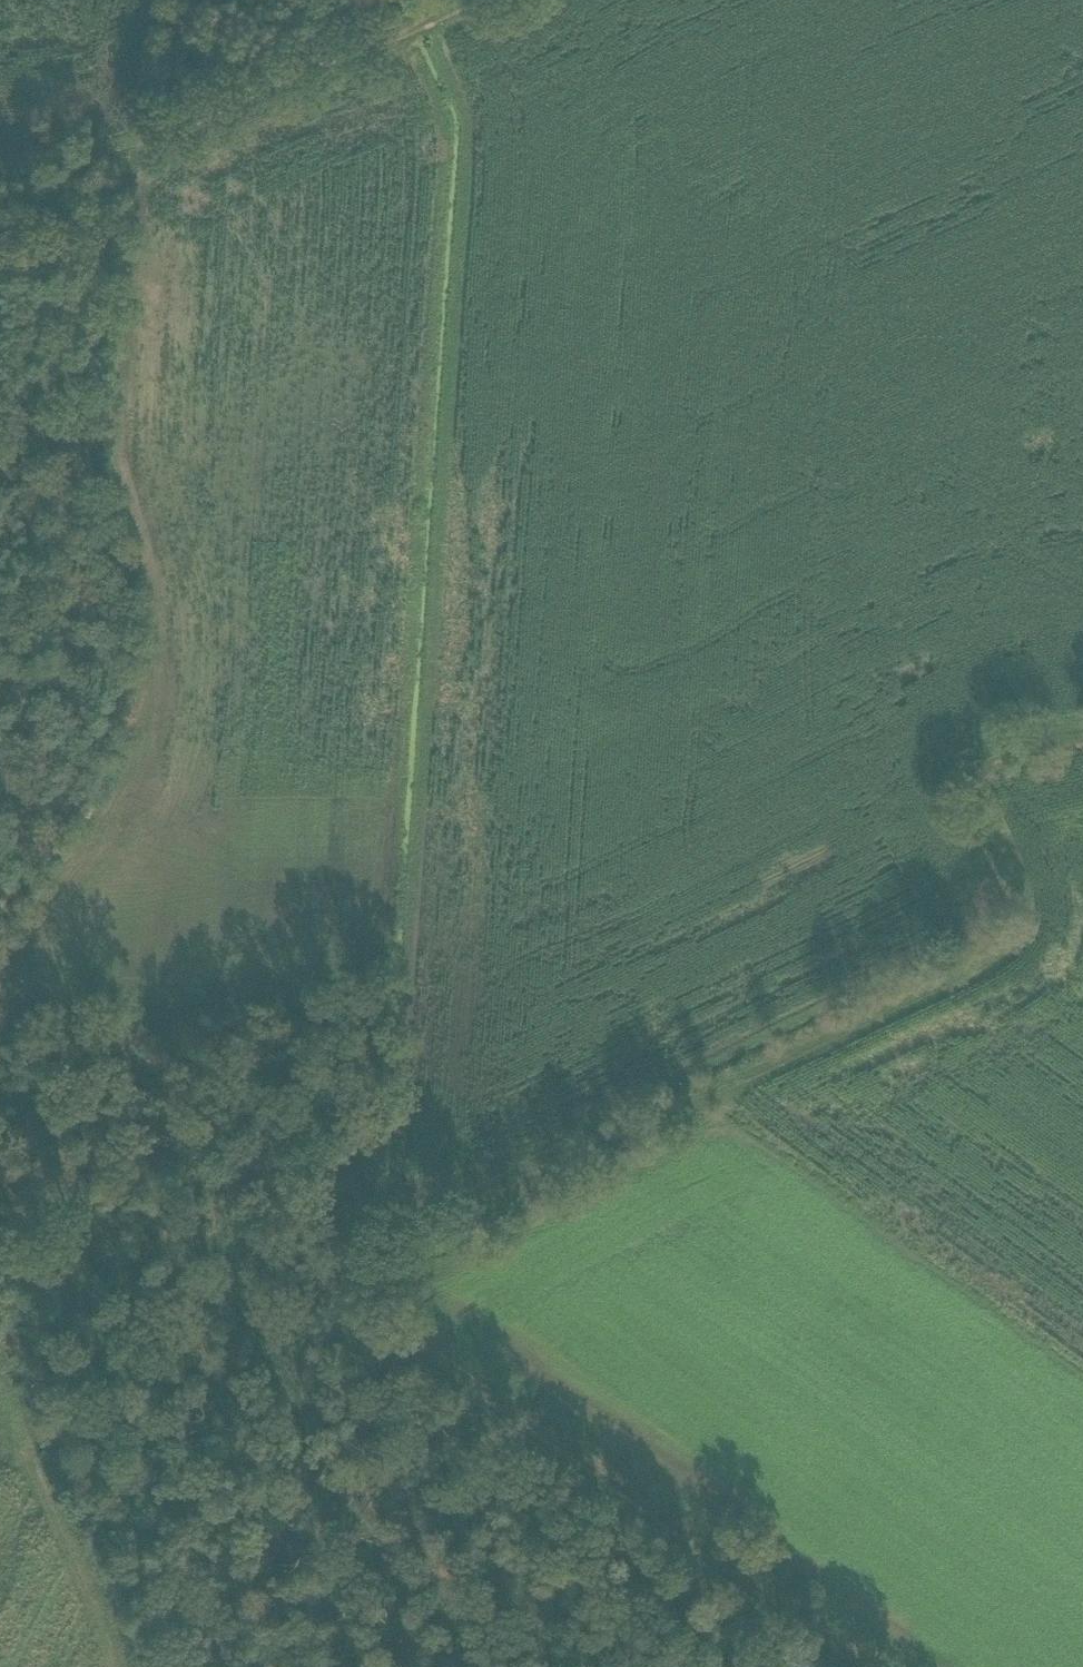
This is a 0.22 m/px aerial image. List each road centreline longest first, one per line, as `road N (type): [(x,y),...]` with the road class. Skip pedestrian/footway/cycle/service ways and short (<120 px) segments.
road 1 (track): [(871,1666),(615,1464),(411,1329),(403,1278),(430,1236),(654,1143),(920,996),(1017,920),(1021,870),(987,807),(981,770),(992,741),(1082,723)]
road 2 (track): [(116,153),(92,240),(66,272),(58,306),(66,374),(114,563),(123,626),(119,669),(92,766),(0,900)]

